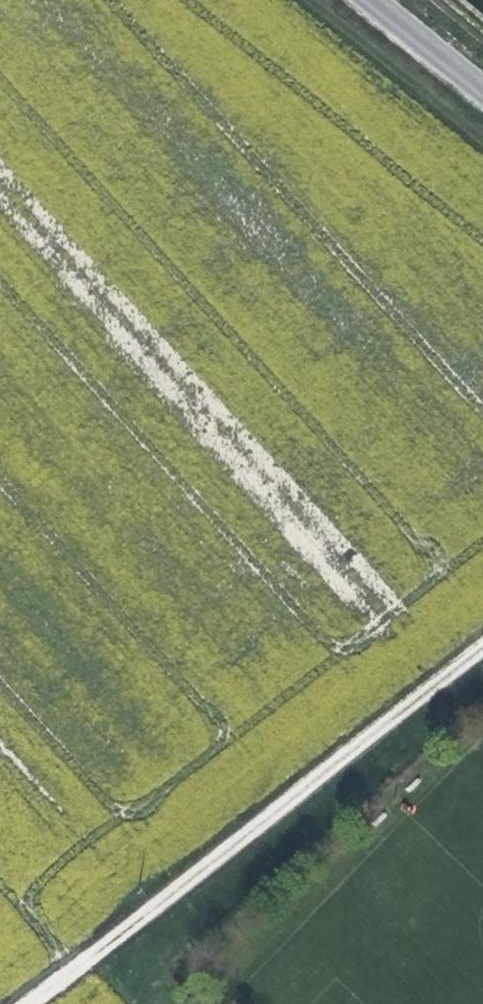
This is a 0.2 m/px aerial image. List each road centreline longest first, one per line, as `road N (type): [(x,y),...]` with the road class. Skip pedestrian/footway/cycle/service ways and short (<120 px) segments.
road 1 (track): [(21,1003),(482,640)]
road 2 (tertiary): [(482,95),(369,0)]

